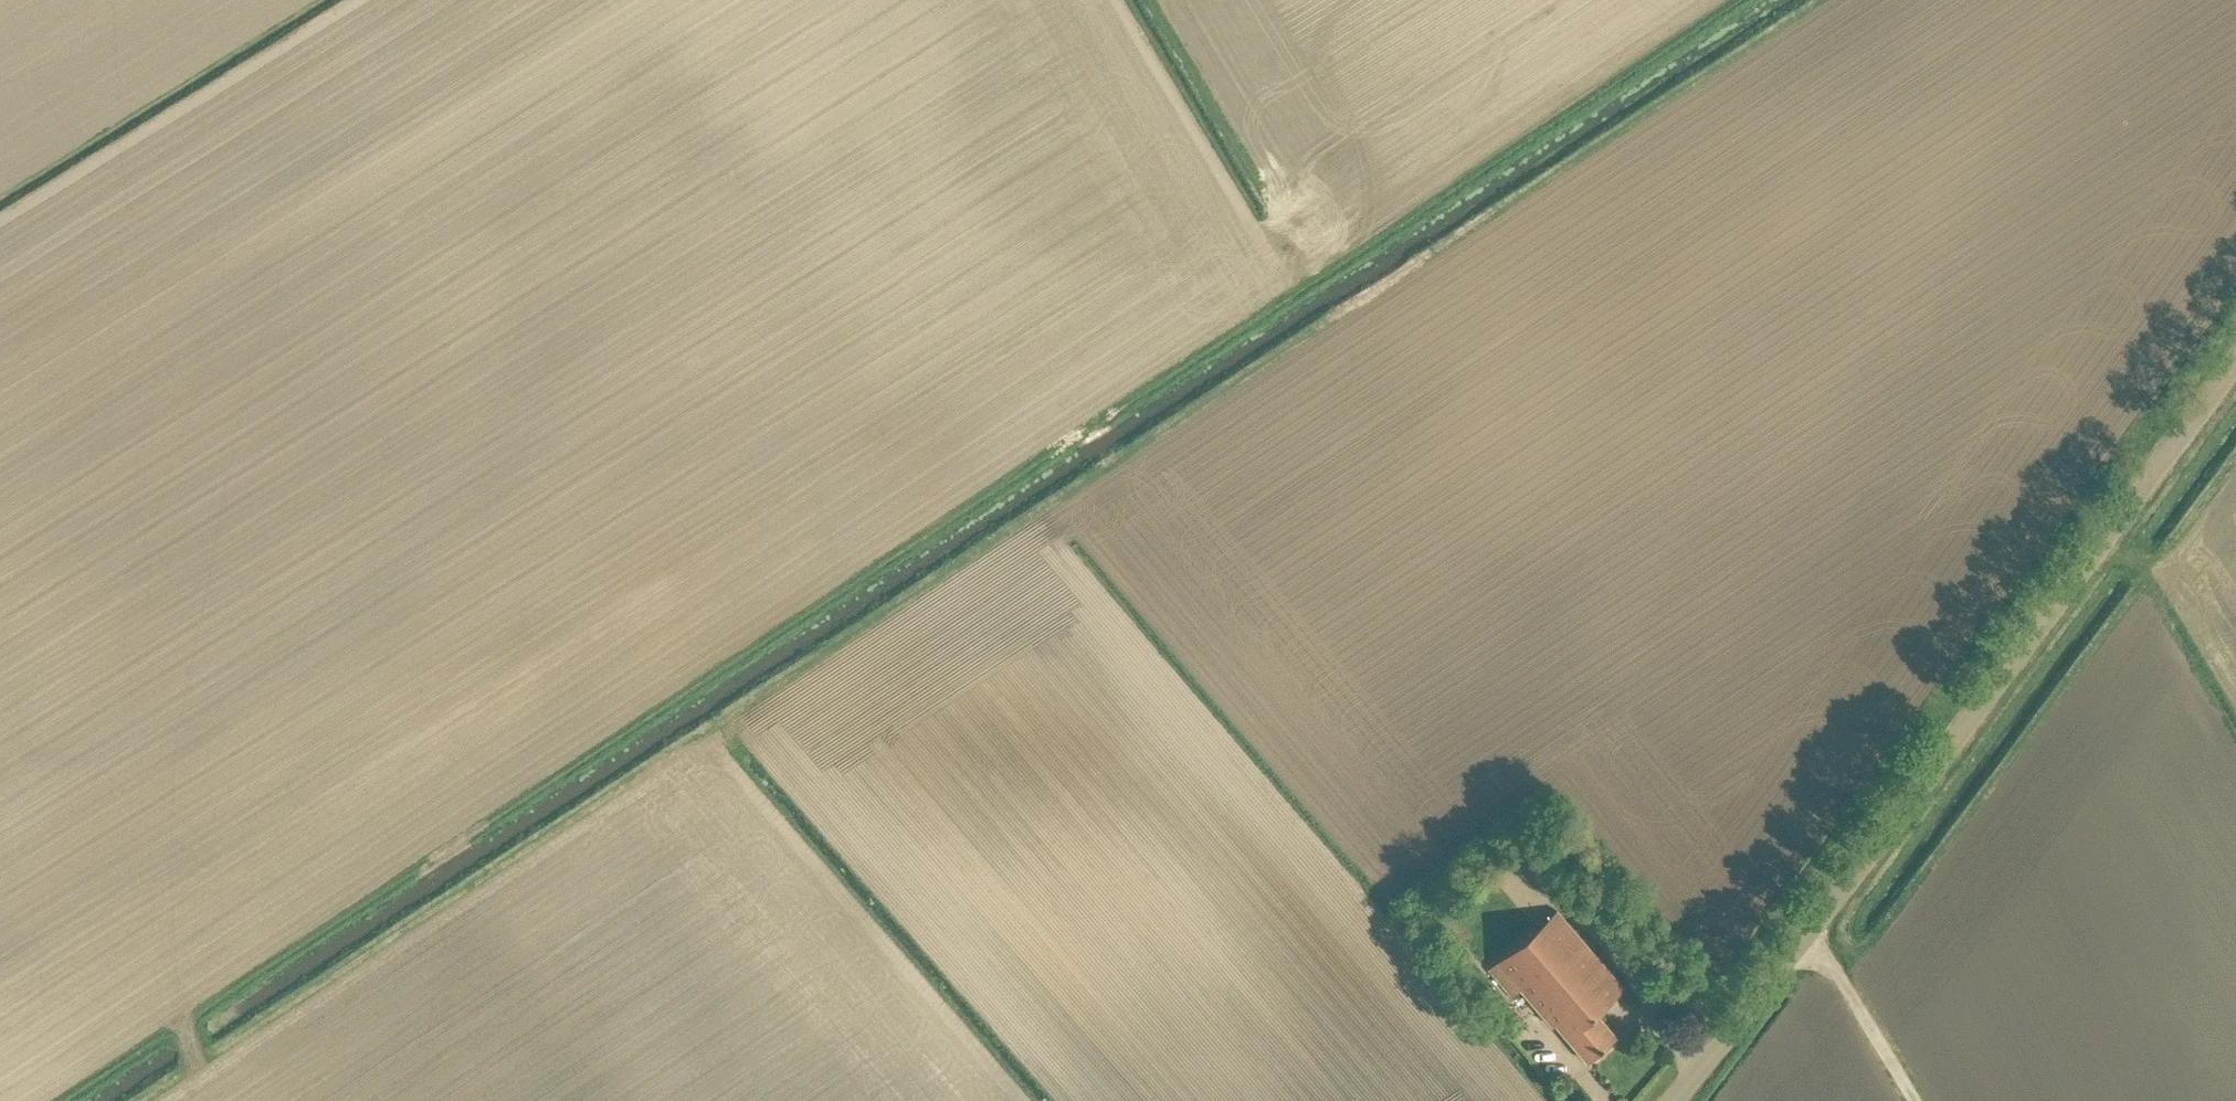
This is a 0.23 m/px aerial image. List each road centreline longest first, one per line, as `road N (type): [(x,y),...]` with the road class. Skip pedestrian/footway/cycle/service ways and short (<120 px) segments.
road 1 (unclassified): [(1672,1100),(1963,750),(2235,382)]

